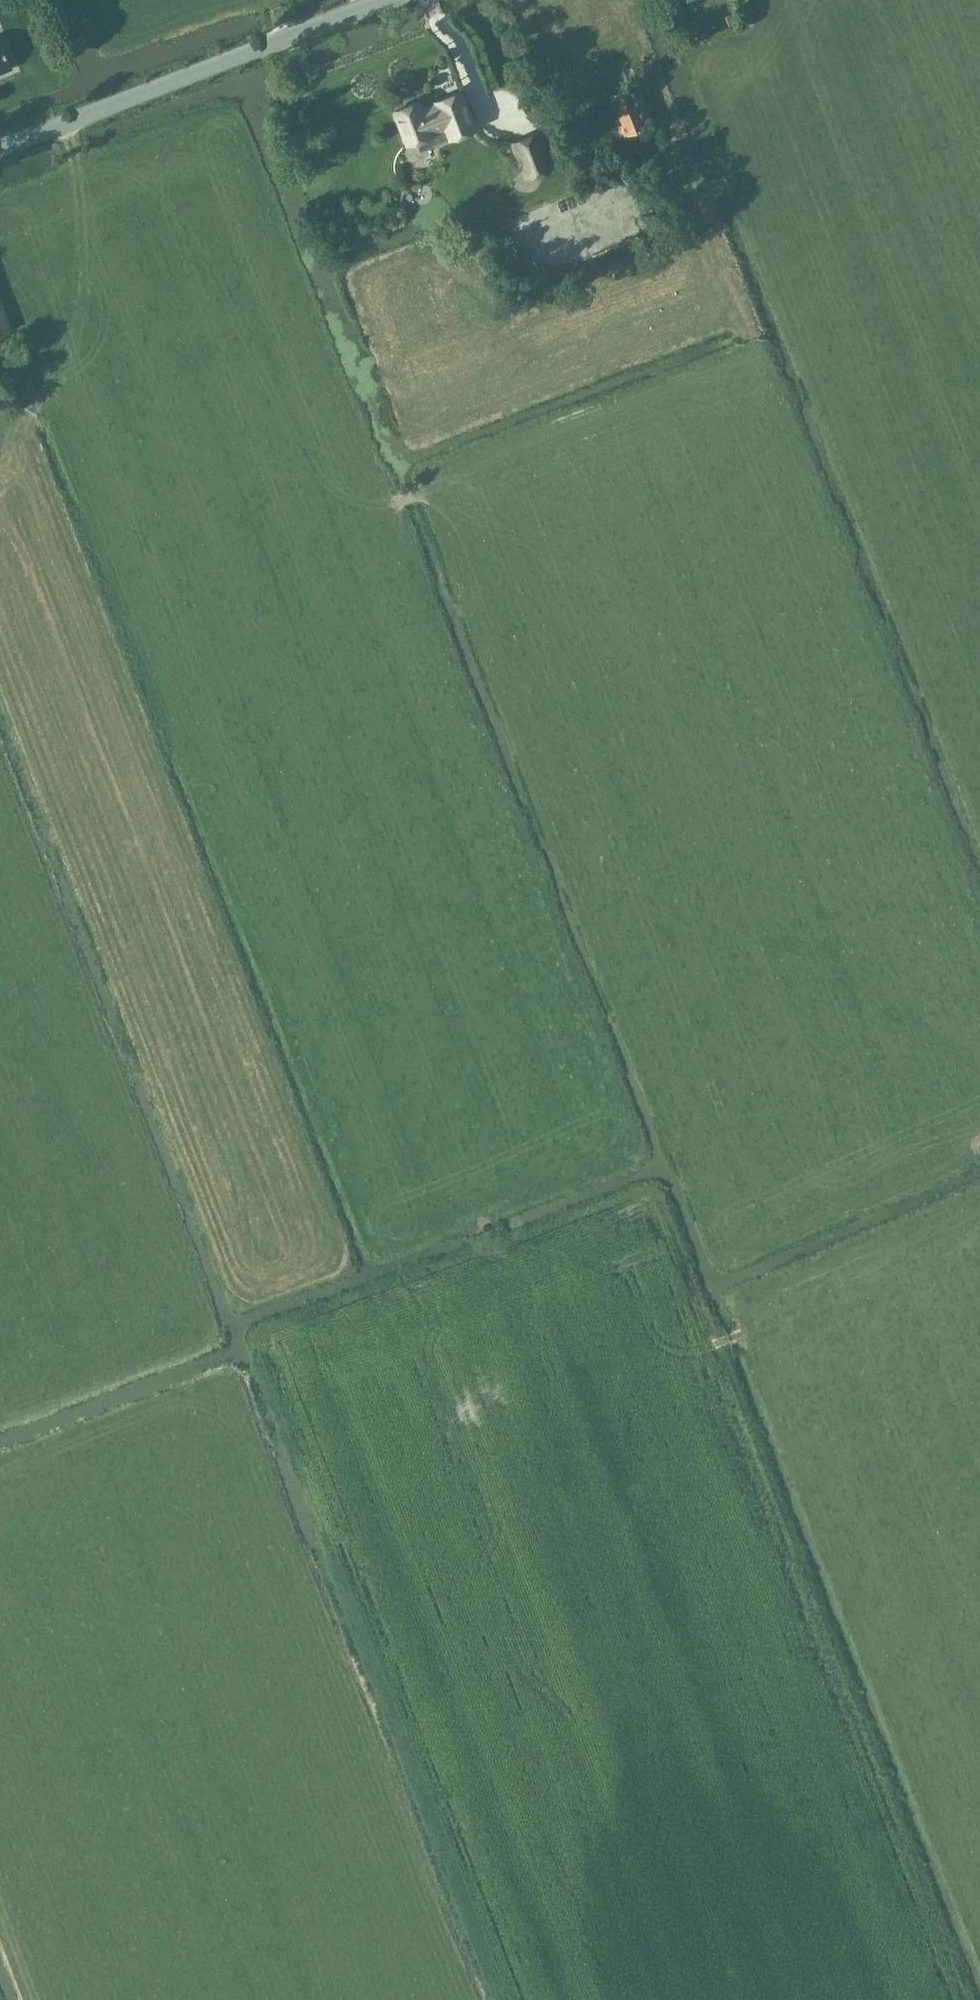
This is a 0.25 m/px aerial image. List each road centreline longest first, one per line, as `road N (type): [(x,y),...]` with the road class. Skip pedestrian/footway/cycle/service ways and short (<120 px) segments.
road 1 (tertiary): [(0,151),(383,0)]

